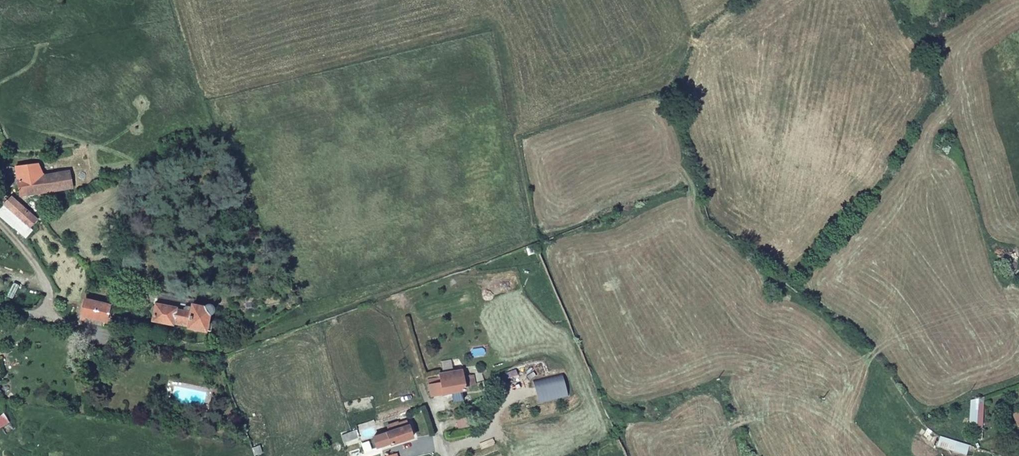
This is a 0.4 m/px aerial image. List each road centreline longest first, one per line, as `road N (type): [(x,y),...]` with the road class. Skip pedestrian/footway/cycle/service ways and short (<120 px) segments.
road 1 (track): [(104,329),(228,348),(525,240),(531,224),(516,145)]

